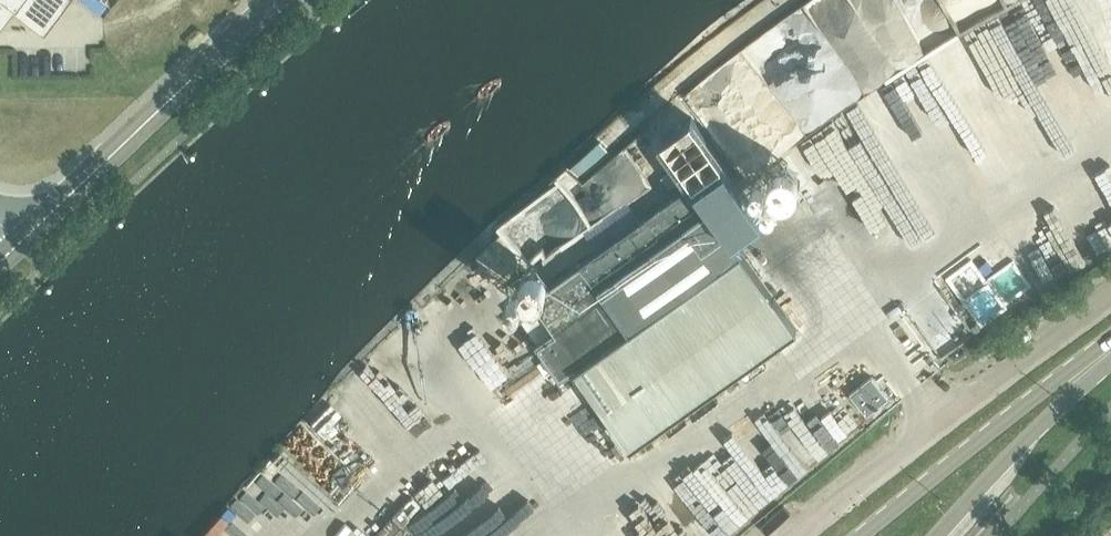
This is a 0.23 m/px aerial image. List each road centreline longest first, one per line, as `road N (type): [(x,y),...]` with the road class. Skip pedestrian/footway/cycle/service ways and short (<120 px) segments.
road 1 (unclassified): [(794,535),(1110,300)]
road 2 (tertiary): [(27,239),(279,0)]
road 3 (primary): [(1110,345),(861,535)]
road 4 (primary): [(938,535),(1110,358)]

